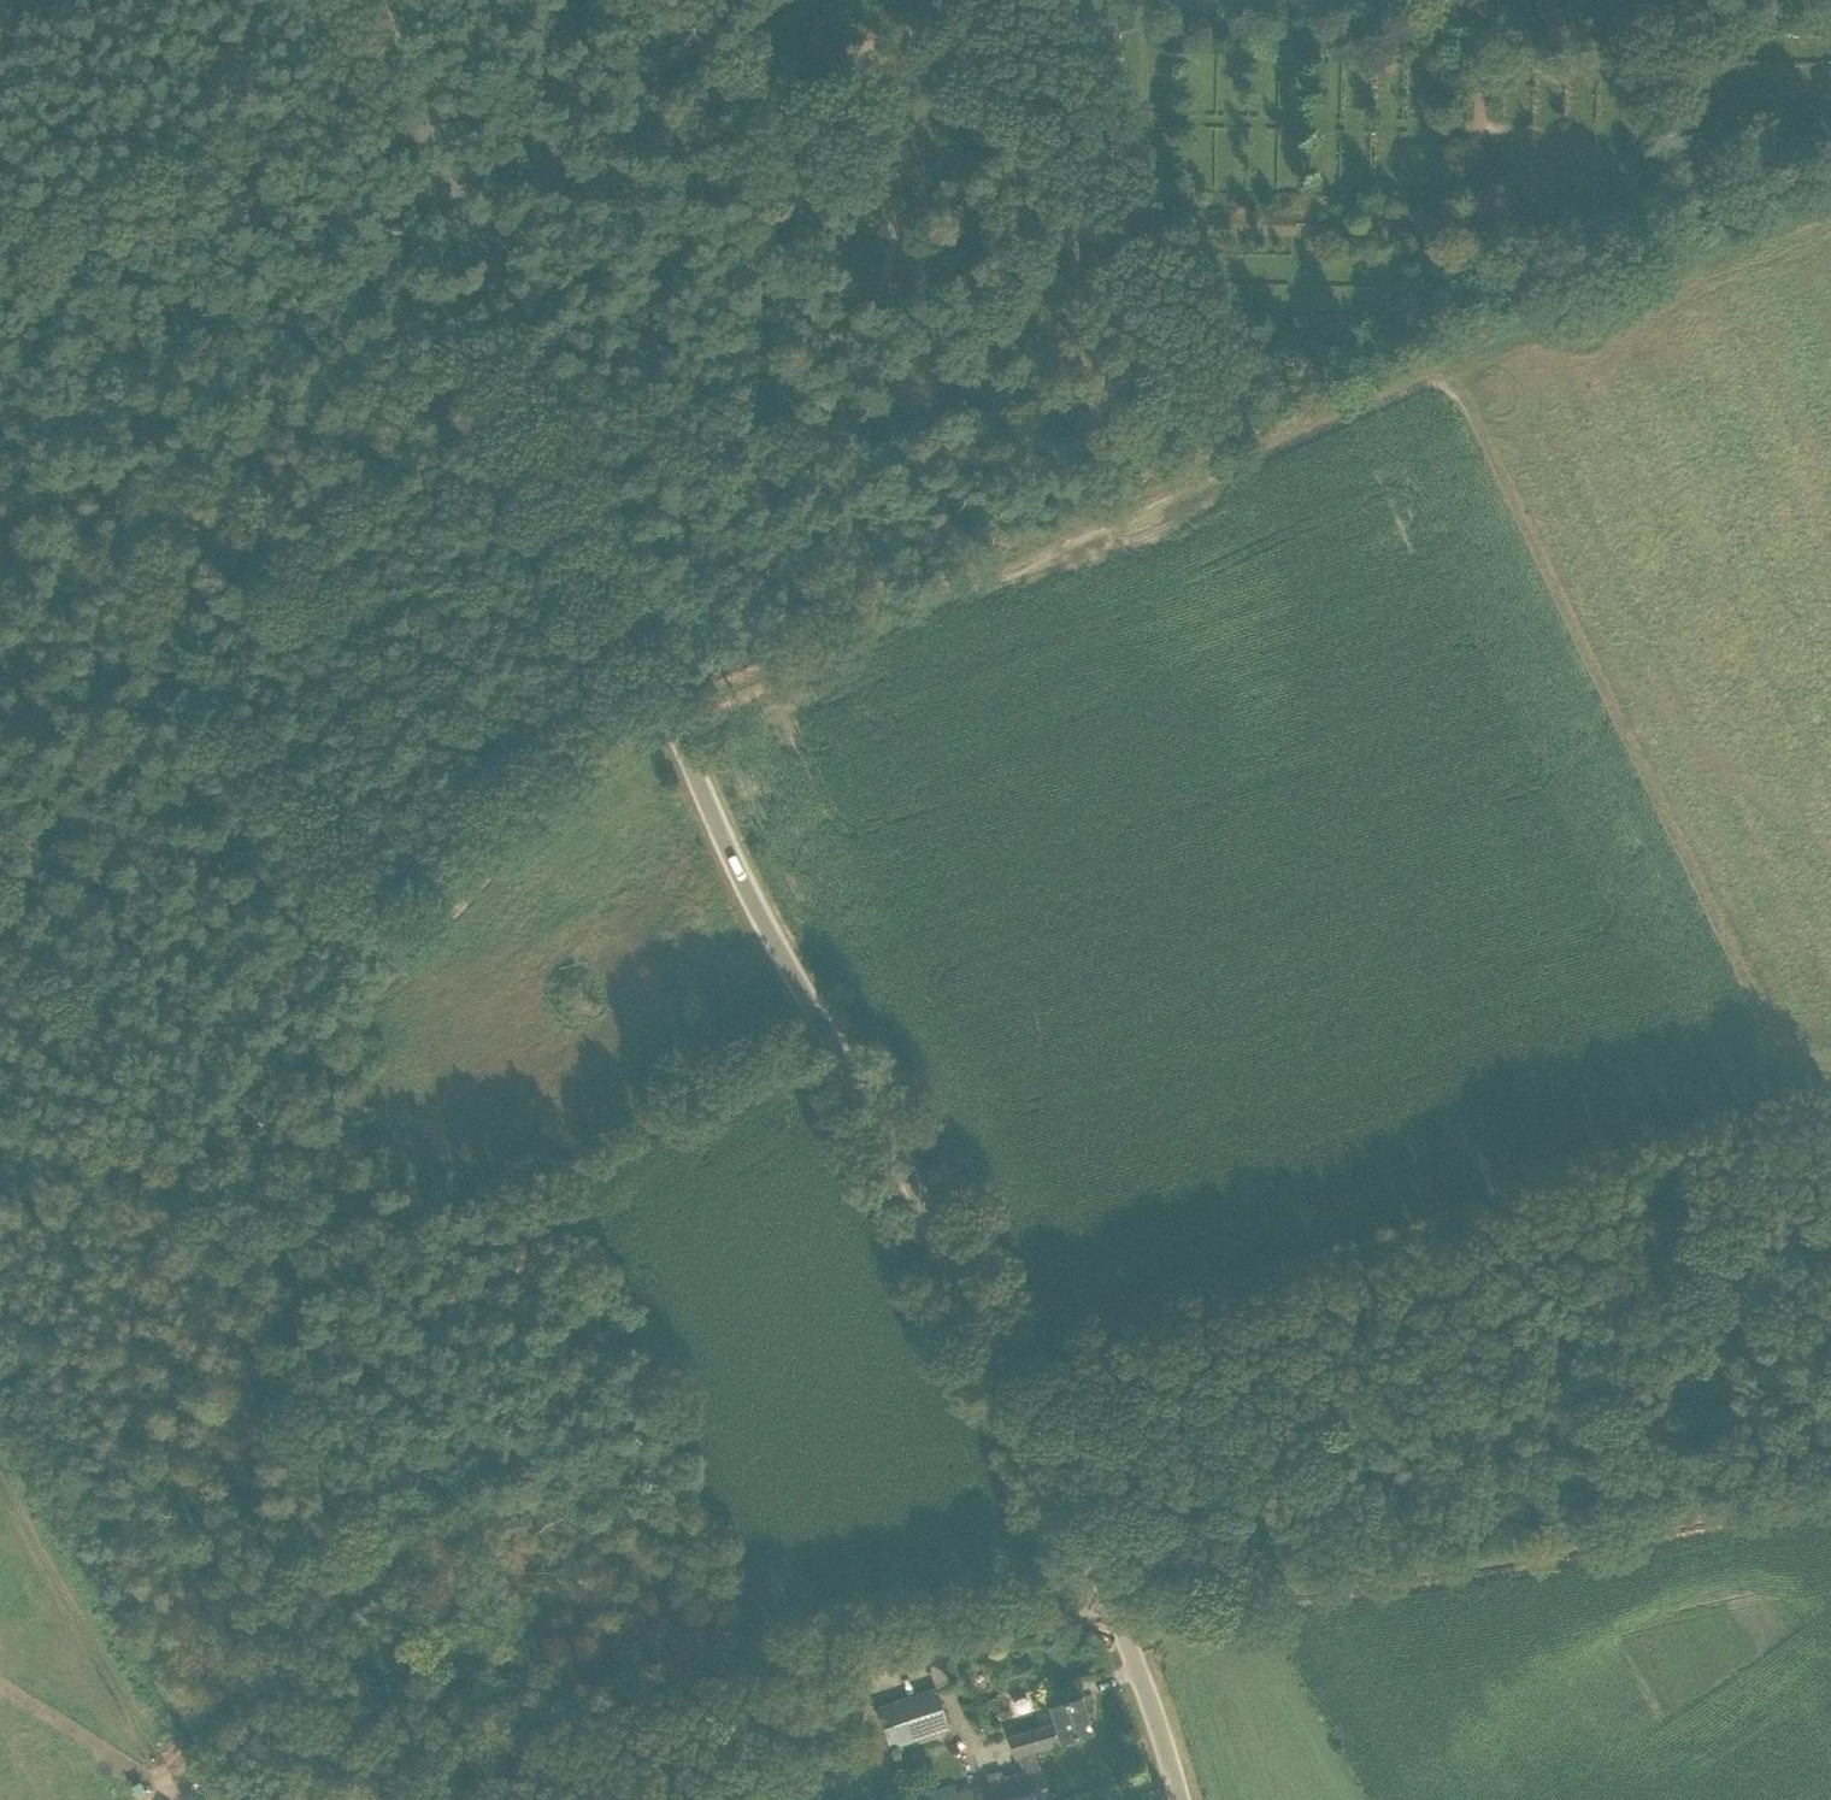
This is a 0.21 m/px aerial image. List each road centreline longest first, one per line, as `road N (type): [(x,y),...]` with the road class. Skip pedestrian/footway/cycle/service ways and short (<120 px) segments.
road 1 (unclassified): [(1181,1799),(1127,1637),(677,726),(383,0)]
road 2 (track): [(762,0),(746,126),(763,369),(883,593),(873,629),(646,740),(193,1152),(133,1163),(0,1151)]
road 3 (track): [(336,1799),(568,1725),(1114,1612)]
road 4 (track): [(1127,1637),(1247,1599),(1385,1589),(1830,1495)]
road 5 (track): [(257,1799),(0,1408)]

